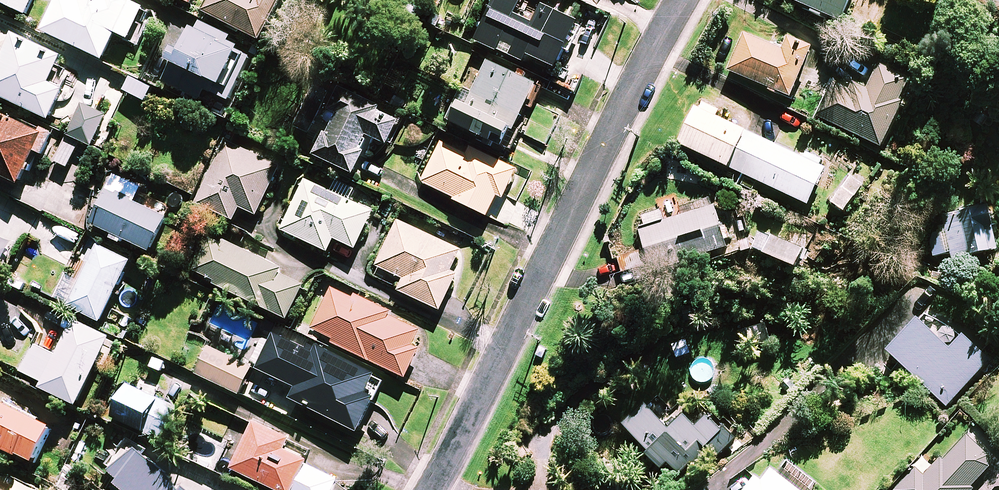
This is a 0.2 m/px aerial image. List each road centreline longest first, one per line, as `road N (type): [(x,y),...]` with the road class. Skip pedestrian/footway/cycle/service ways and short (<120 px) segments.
road 1 (residential): [(684,0),(433,489)]

